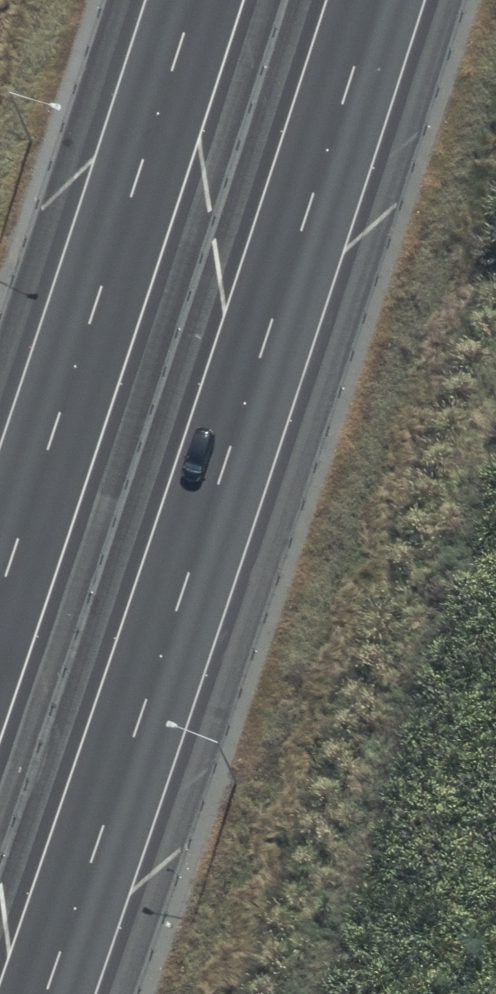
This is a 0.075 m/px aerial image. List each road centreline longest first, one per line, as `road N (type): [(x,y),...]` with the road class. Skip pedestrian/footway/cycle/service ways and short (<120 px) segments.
road 1 (motorway): [(378,0),(44,993)]
road 2 (motorway): [(0,592),(193,0)]

